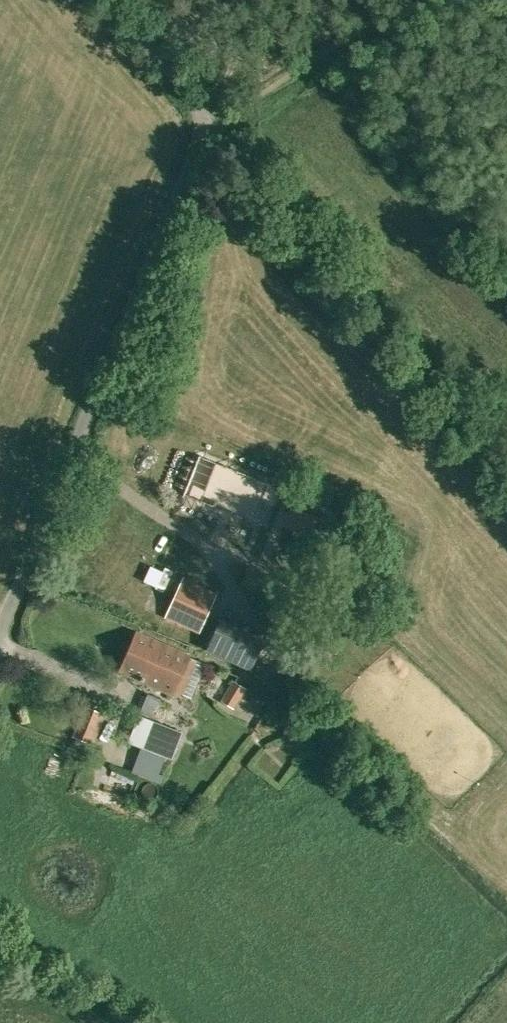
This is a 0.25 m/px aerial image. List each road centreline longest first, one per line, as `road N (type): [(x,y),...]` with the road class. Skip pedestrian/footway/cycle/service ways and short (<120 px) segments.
road 1 (unclassified): [(0,631),(205,125),(99,0)]
road 2 (track): [(205,125),(228,119),(419,0)]

